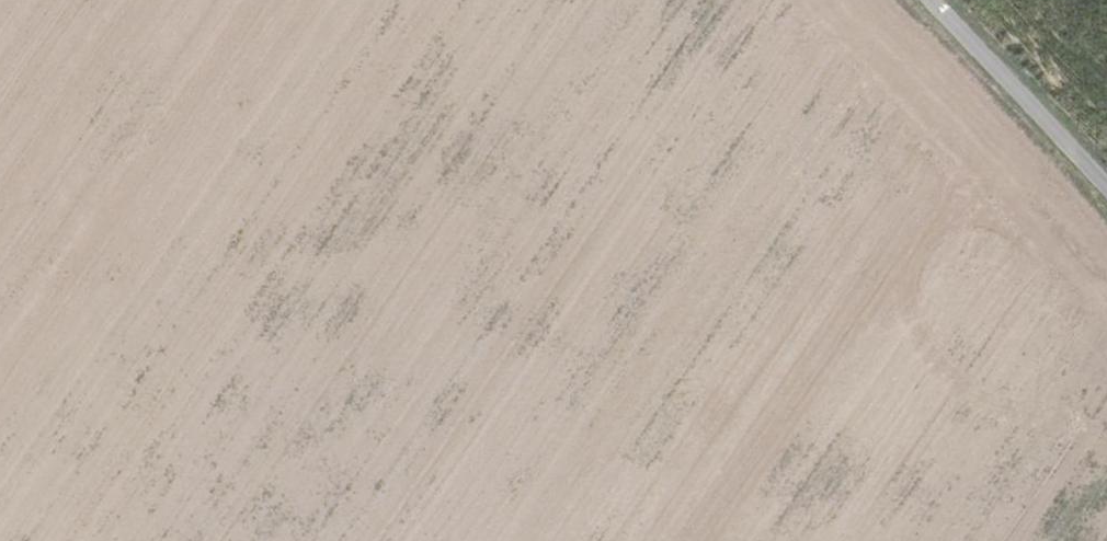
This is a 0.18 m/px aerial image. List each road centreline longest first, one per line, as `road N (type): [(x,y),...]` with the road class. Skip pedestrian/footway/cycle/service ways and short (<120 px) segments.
road 1 (unclassified): [(1106,190),(930,0)]

